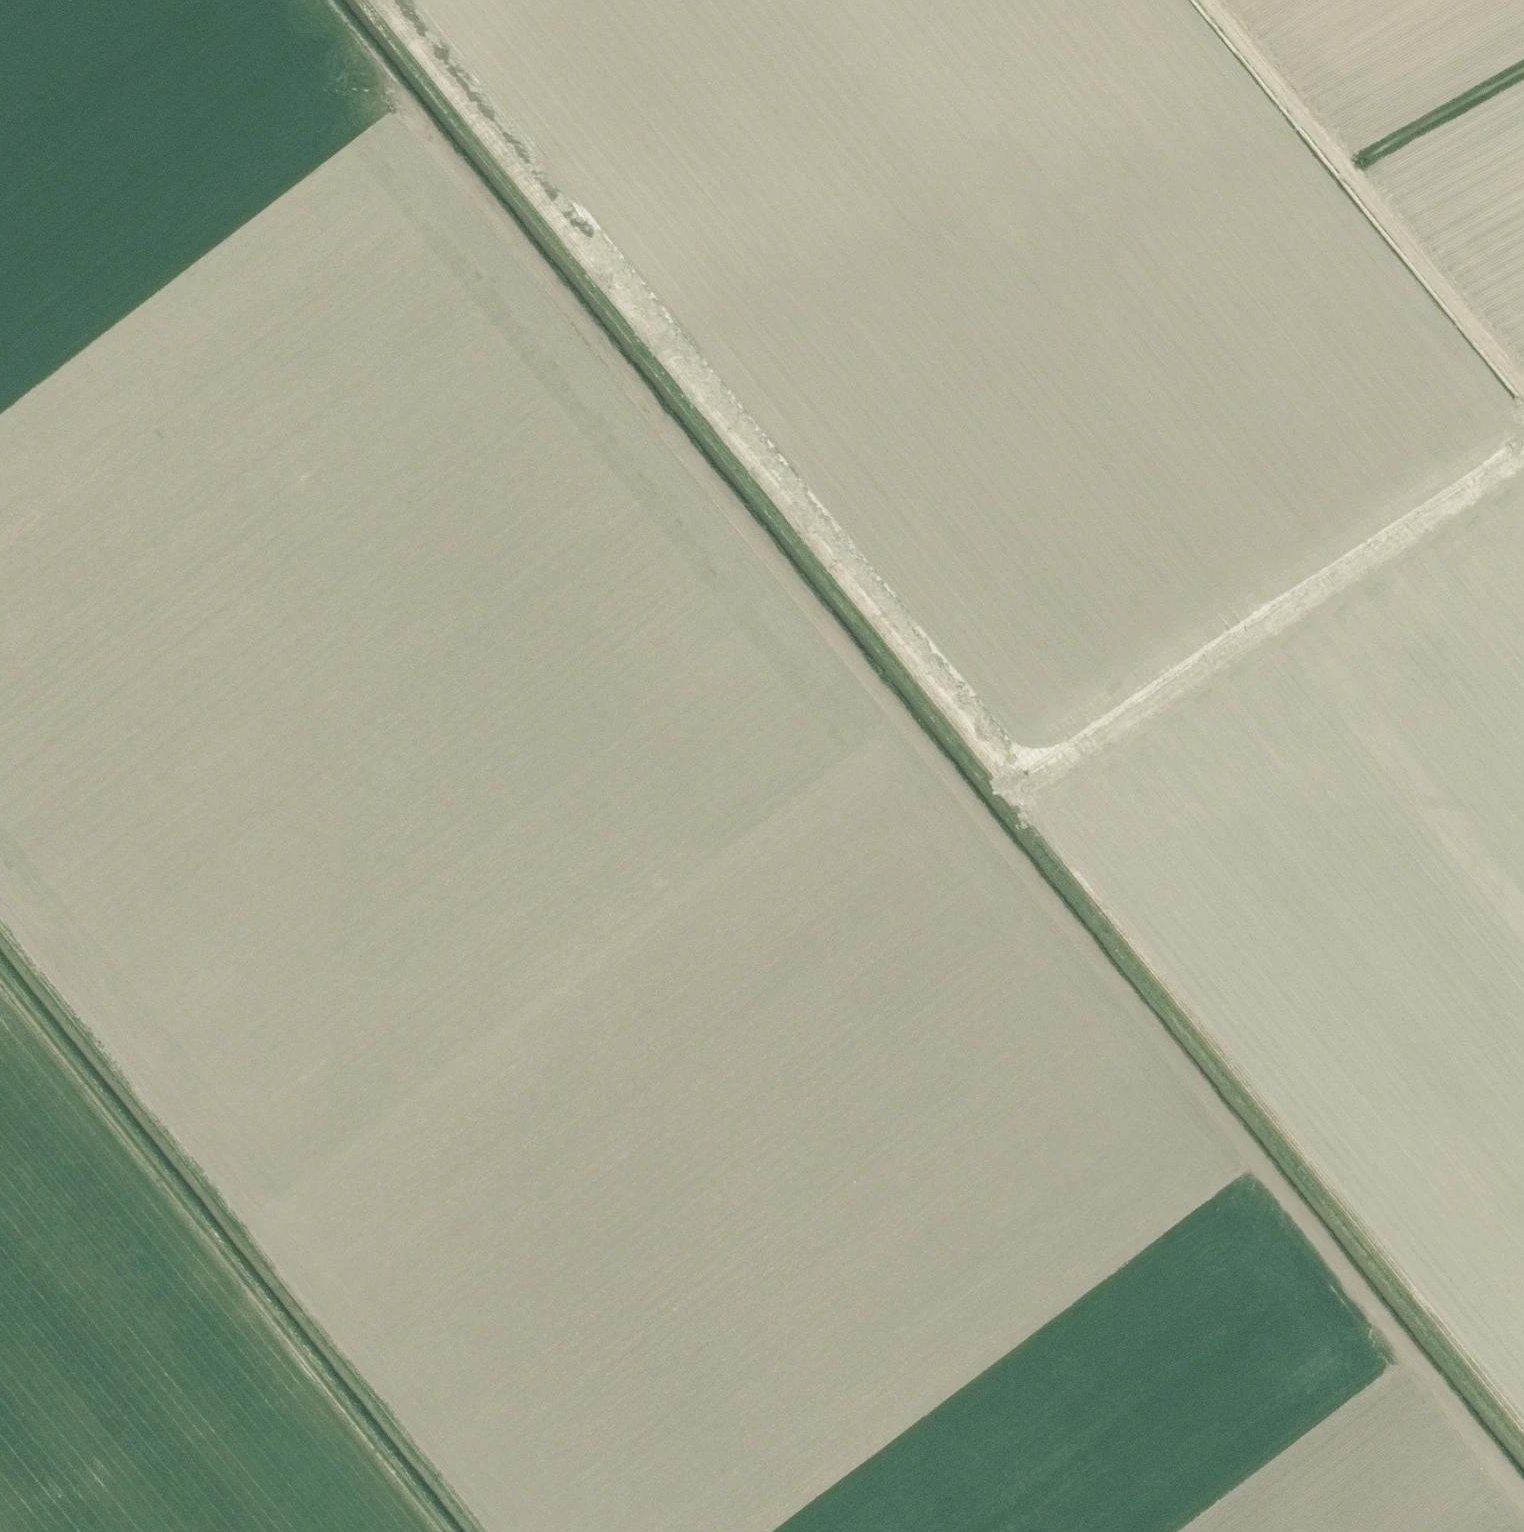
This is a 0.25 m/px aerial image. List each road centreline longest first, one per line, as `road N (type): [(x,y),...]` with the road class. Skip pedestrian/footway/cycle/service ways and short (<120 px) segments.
road 1 (track): [(1523,398),(1199,0)]

